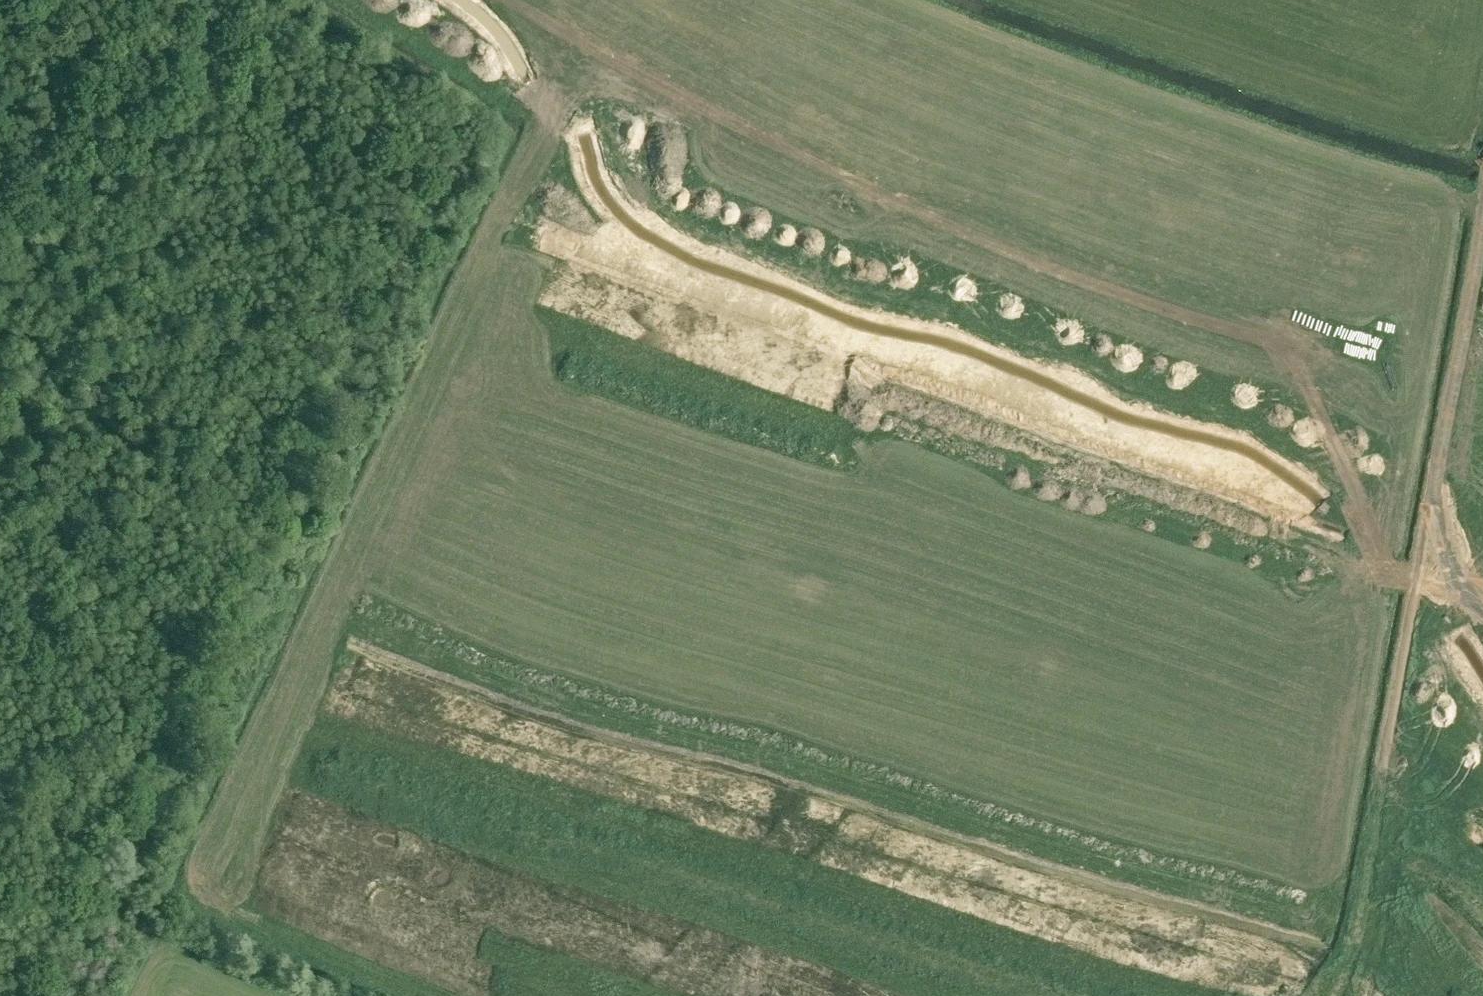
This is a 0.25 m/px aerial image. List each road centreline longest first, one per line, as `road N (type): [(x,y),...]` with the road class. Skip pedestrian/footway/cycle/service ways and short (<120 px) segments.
road 1 (track): [(1341,958),(1482,214)]

